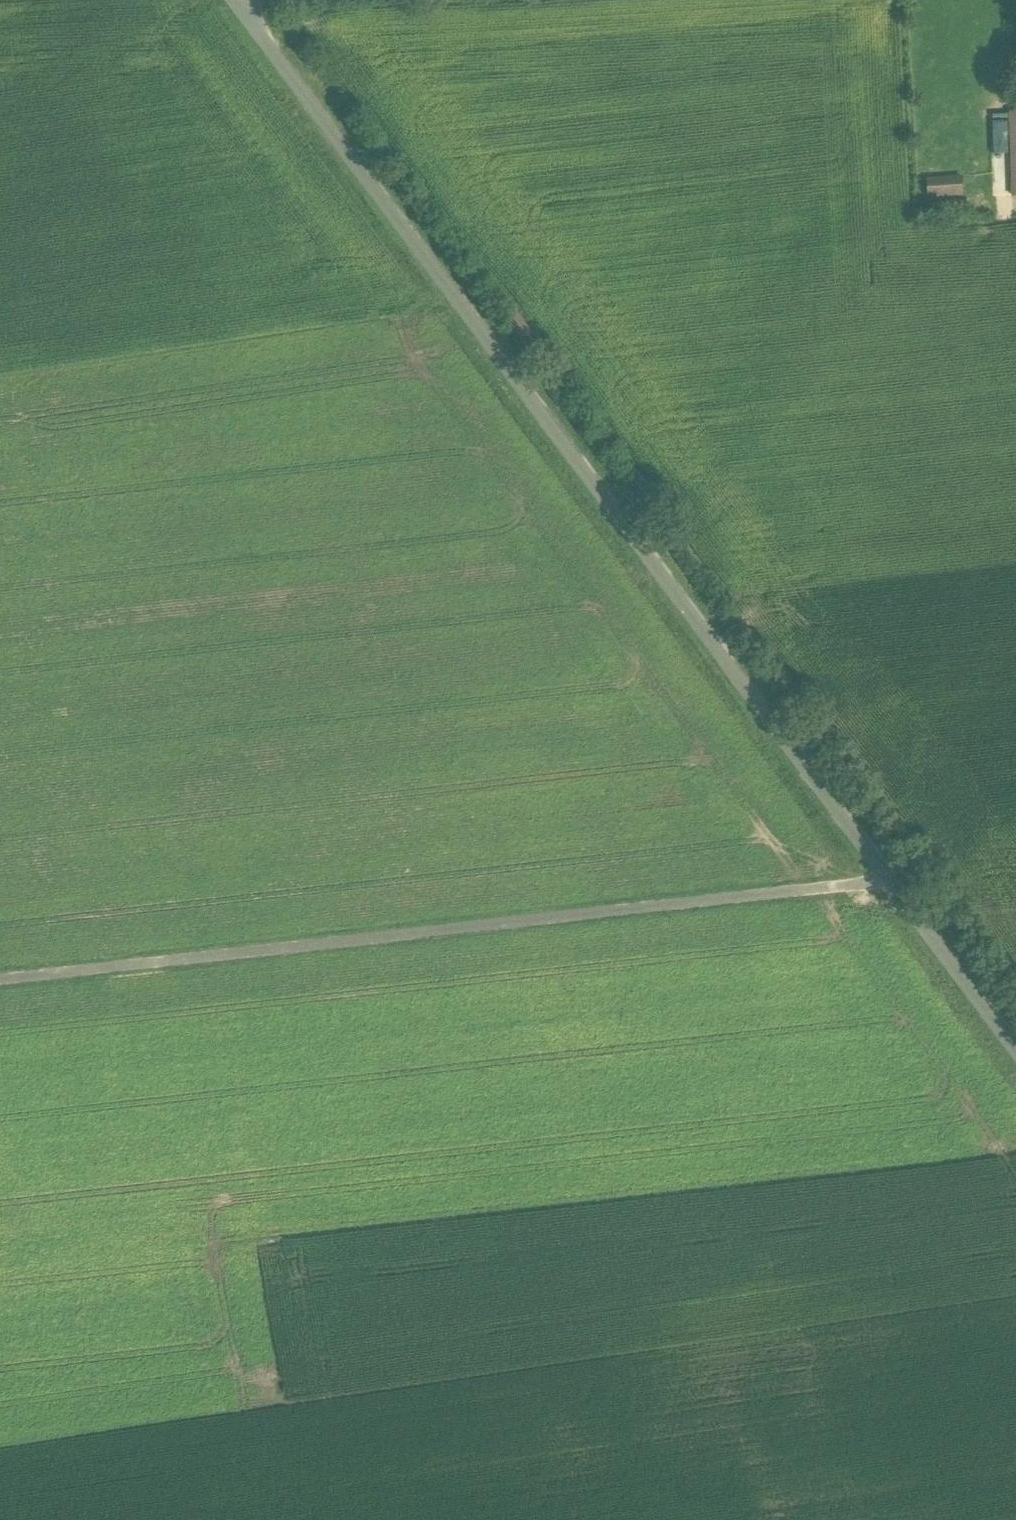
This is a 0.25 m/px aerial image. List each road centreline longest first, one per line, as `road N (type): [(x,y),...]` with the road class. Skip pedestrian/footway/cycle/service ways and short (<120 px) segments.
road 1 (unclassified): [(234,0),(1015,1054)]
road 2 (track): [(887,881),(0,981)]

